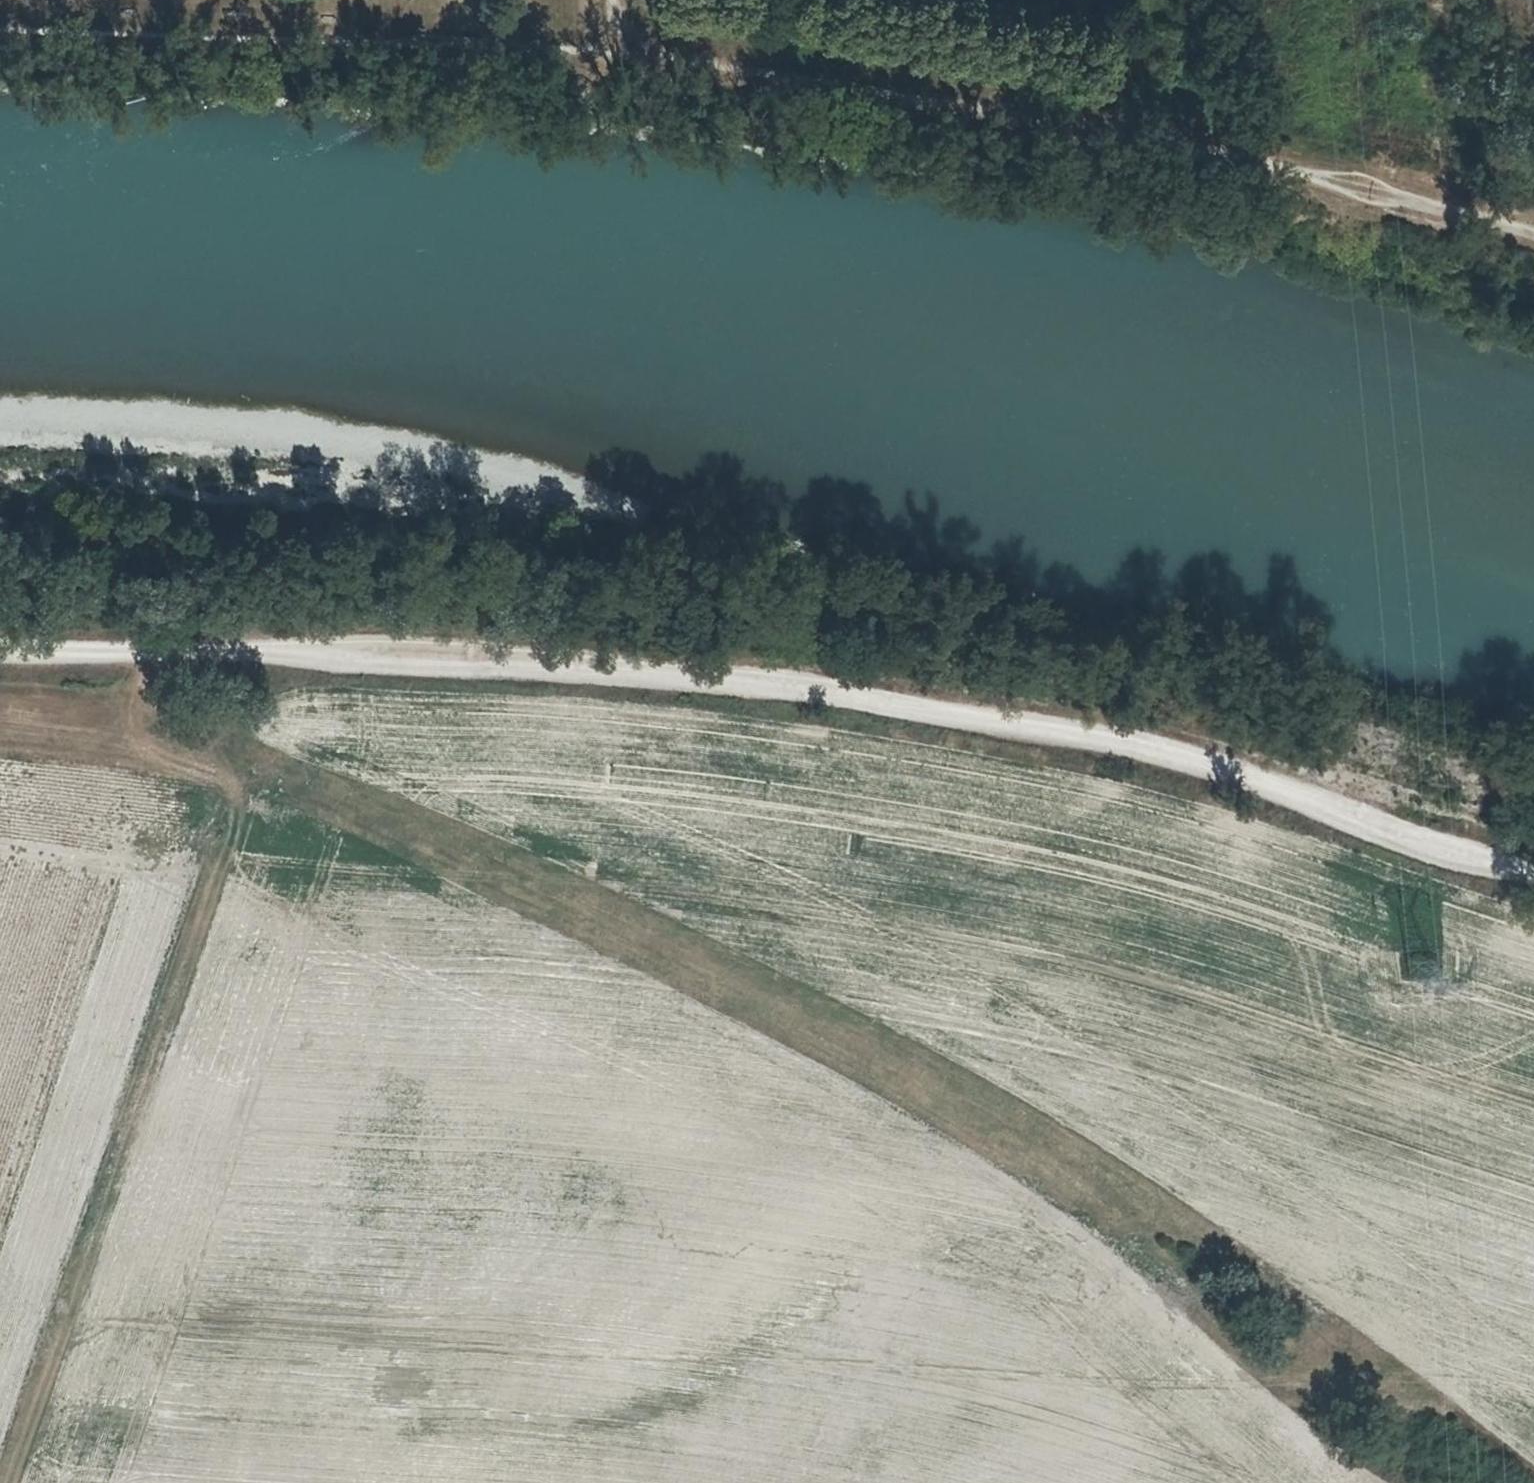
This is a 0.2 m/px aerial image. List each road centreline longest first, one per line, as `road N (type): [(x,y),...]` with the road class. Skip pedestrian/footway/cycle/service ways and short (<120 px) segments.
road 1 (track): [(1533,870),(1259,772),(952,706),(435,650),(0,645)]
road 2 (track): [(613,0),(630,50),(926,79),(1254,154),(1533,237)]
road 3 (track): [(630,50),(0,28)]
road 4 (track): [(1017,100),(1069,41),(1087,0)]

